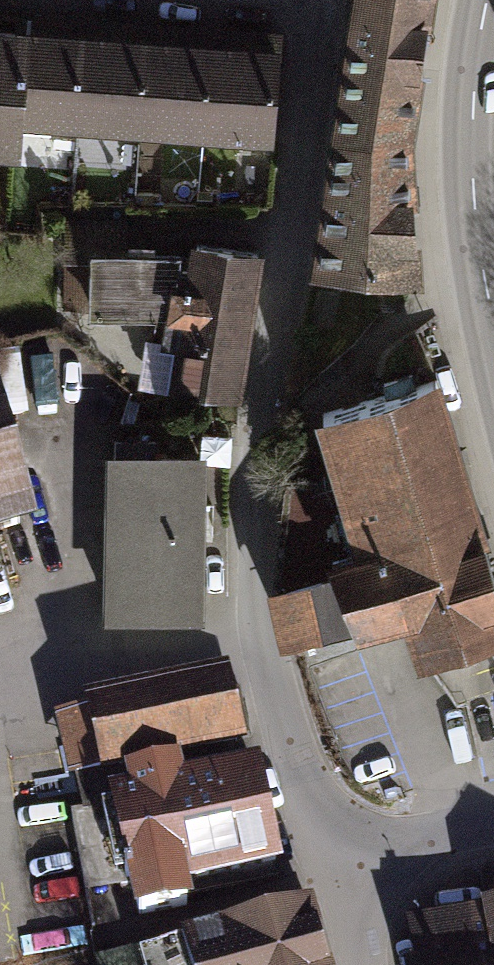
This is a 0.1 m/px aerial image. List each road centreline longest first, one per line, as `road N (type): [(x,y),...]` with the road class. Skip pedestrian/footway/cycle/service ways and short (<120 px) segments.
road 1 (residential): [(326,856),(285,757),(242,543),(318,0)]
road 2 (primary): [(493,326),(474,212),(474,64),(489,0)]
road 3 (residential): [(326,856),(493,822)]

